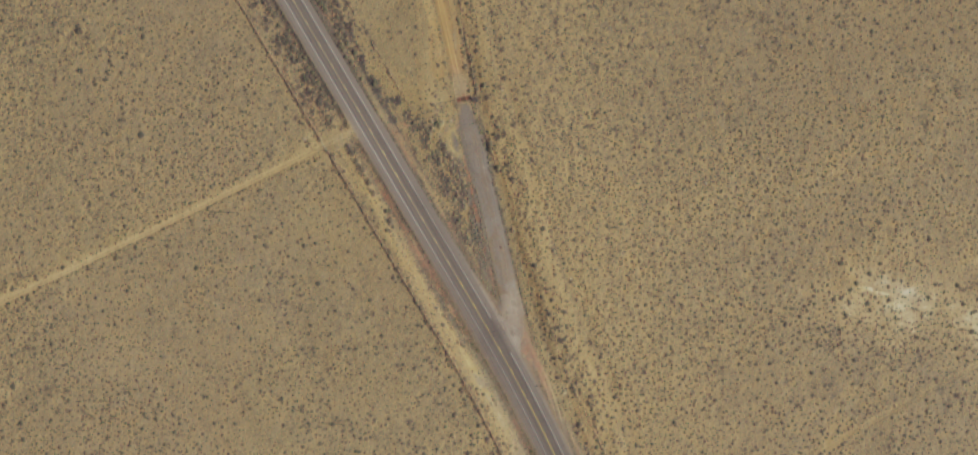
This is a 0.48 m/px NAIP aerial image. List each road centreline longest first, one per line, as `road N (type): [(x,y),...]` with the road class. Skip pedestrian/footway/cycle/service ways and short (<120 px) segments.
road 1 (primary): [(309,0),(538,392),(564,454)]
road 2 (track): [(538,392),(454,0)]

